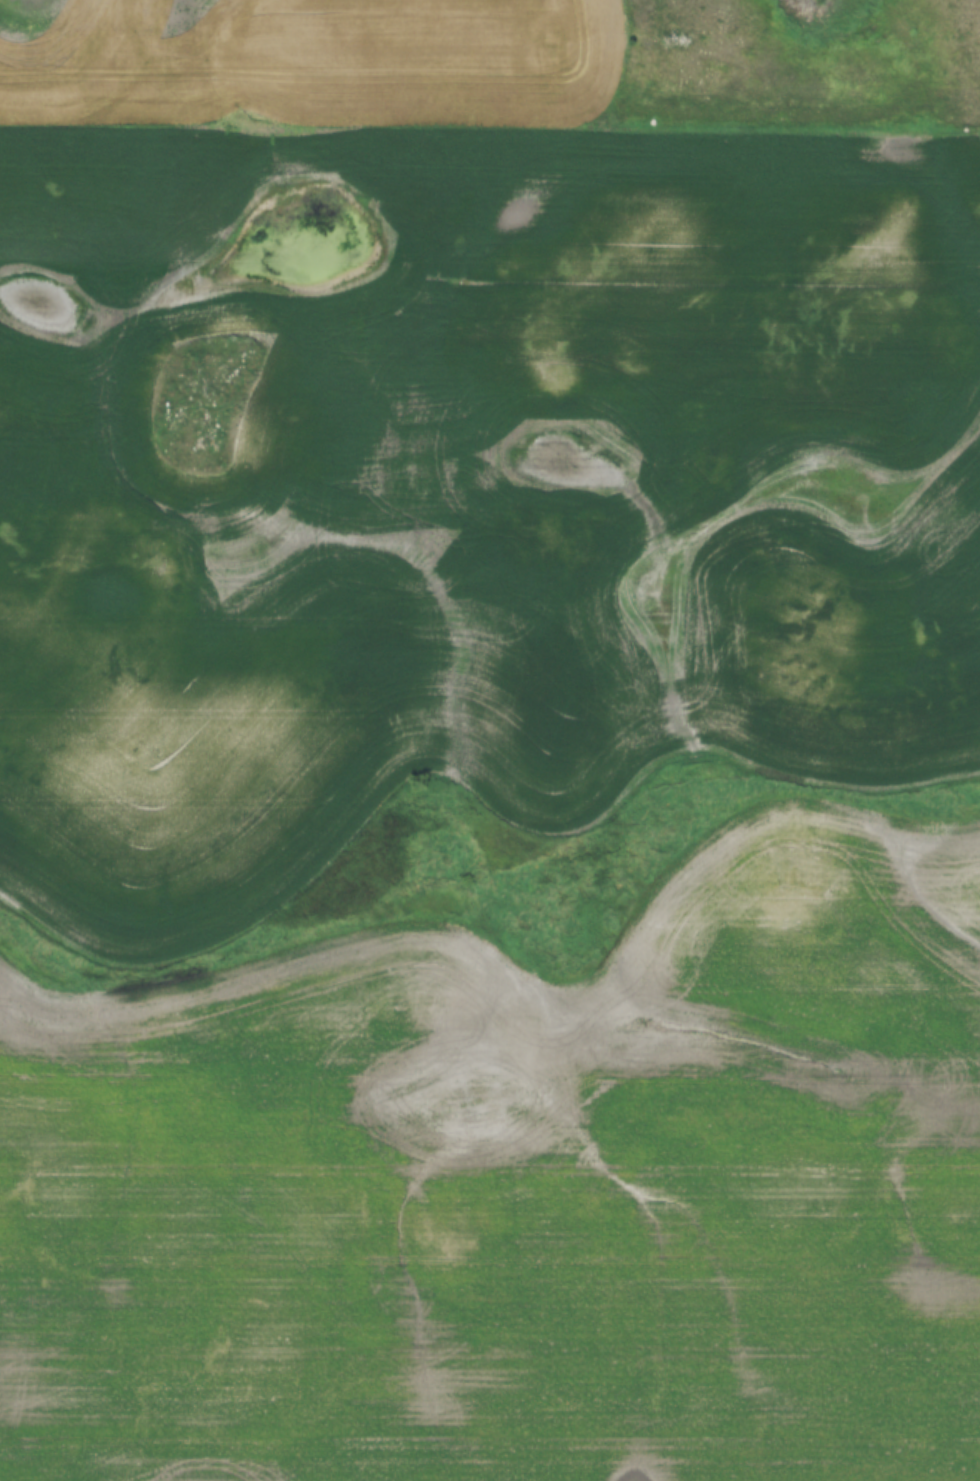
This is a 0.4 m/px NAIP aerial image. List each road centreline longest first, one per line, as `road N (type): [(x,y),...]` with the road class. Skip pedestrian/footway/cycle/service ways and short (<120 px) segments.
road 1 (track): [(618,0),(610,81),(595,107),(569,118),(0,128)]

